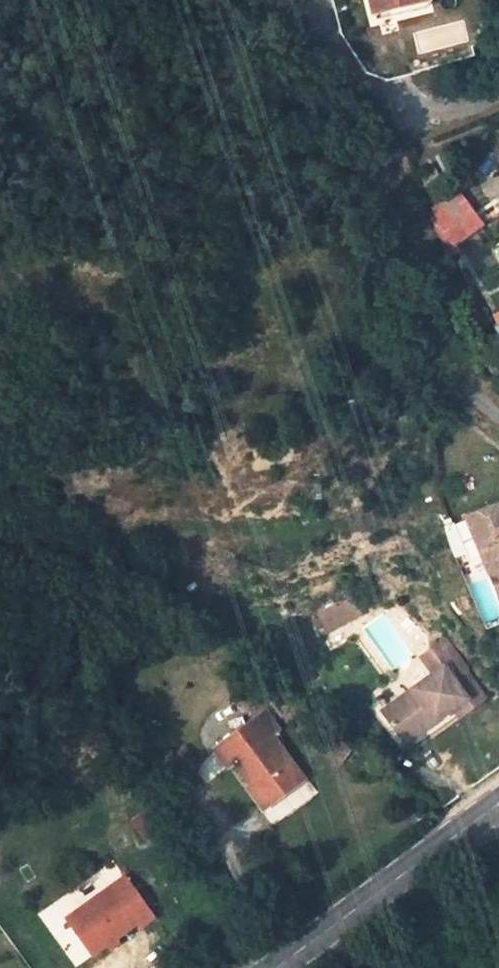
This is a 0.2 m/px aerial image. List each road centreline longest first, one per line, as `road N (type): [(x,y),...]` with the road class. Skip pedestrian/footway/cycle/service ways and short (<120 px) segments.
road 1 (unclassified): [(310,0),(338,62),(398,107),(492,103),(498,94)]
road 2 (secondary): [(297,967),(498,830)]

